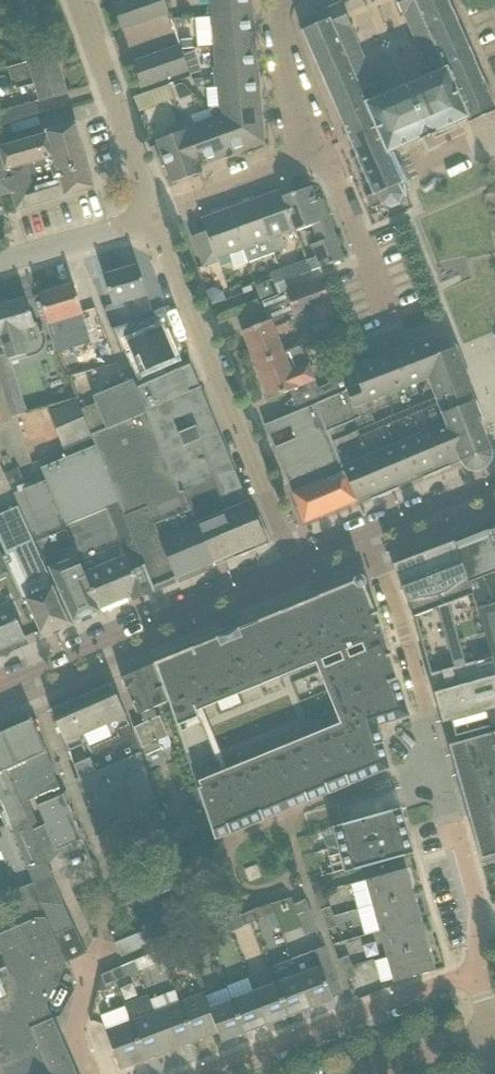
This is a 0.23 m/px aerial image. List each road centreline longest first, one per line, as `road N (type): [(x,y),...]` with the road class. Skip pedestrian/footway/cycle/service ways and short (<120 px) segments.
road 1 (residential): [(365,538),(404,631),(479,910),(469,976)]
road 2 (residential): [(294,566),(155,220)]
road 3 (residential): [(294,566),(0,689)]
road 4 (residential): [(200,1073),(469,976)]
road 5 (residential): [(155,220),(80,0)]
road 6 (residential): [(399,335),(332,167),(308,153)]
road 7 (residential): [(155,220),(308,153)]
road 8 (residential): [(0,263),(155,220)]
road 9 (residential): [(308,153),(278,0)]
road 10 (residential): [(94,1073),(78,1027),(104,940)]
road 11 (residential): [(494,486),(365,538)]
road 12 (unclassified): [(361,1073),(489,1031)]

